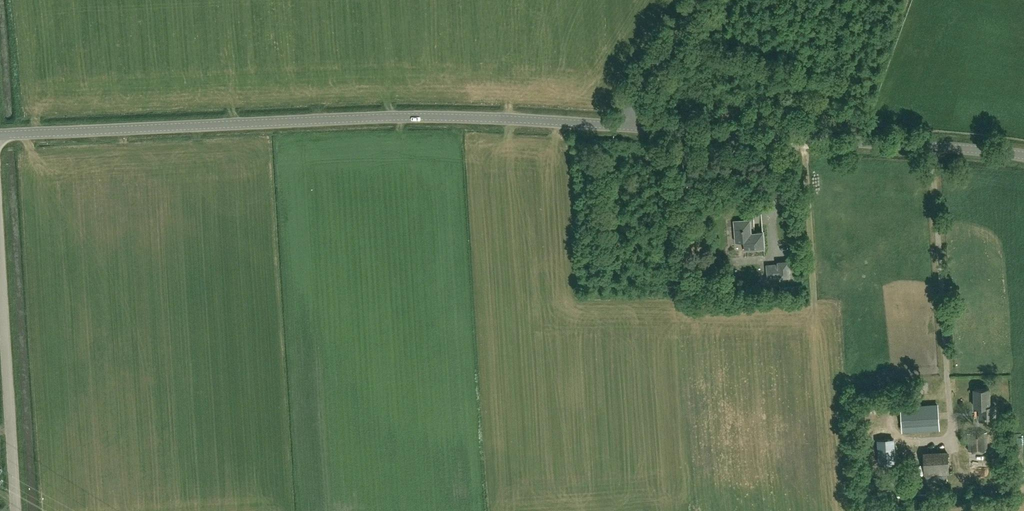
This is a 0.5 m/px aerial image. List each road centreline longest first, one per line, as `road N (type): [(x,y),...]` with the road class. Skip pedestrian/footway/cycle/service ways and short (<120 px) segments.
road 1 (tertiary): [(626,127),(412,116),(0,135)]
road 2 (tertiary): [(1023,156),(626,127)]
road 3 (unclassified): [(17,510),(0,252)]
road 4 (unclassified): [(626,127),(700,0)]

